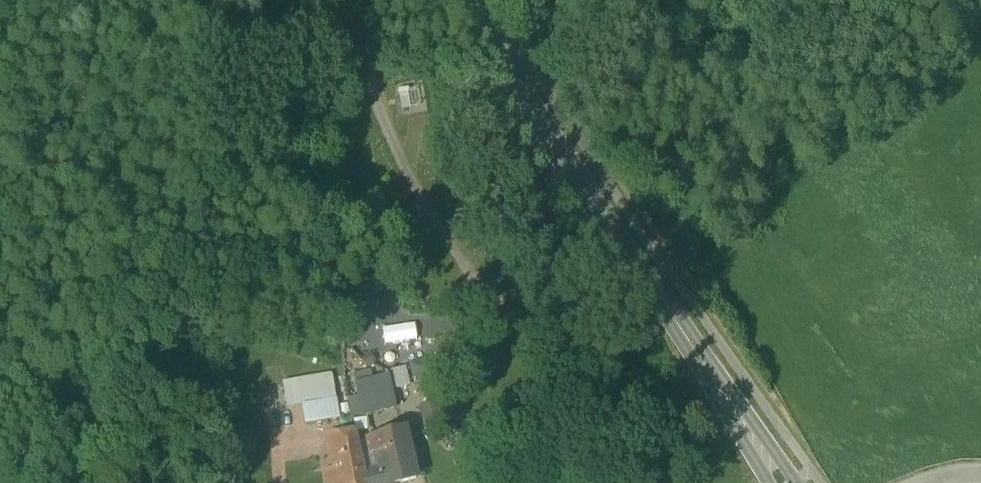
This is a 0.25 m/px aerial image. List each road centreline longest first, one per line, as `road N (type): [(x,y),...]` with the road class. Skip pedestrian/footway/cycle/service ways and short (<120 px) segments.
road 1 (tertiary): [(470,0),(786,482)]
road 2 (track): [(364,0),(369,54),(395,134),(429,202),(514,323)]

